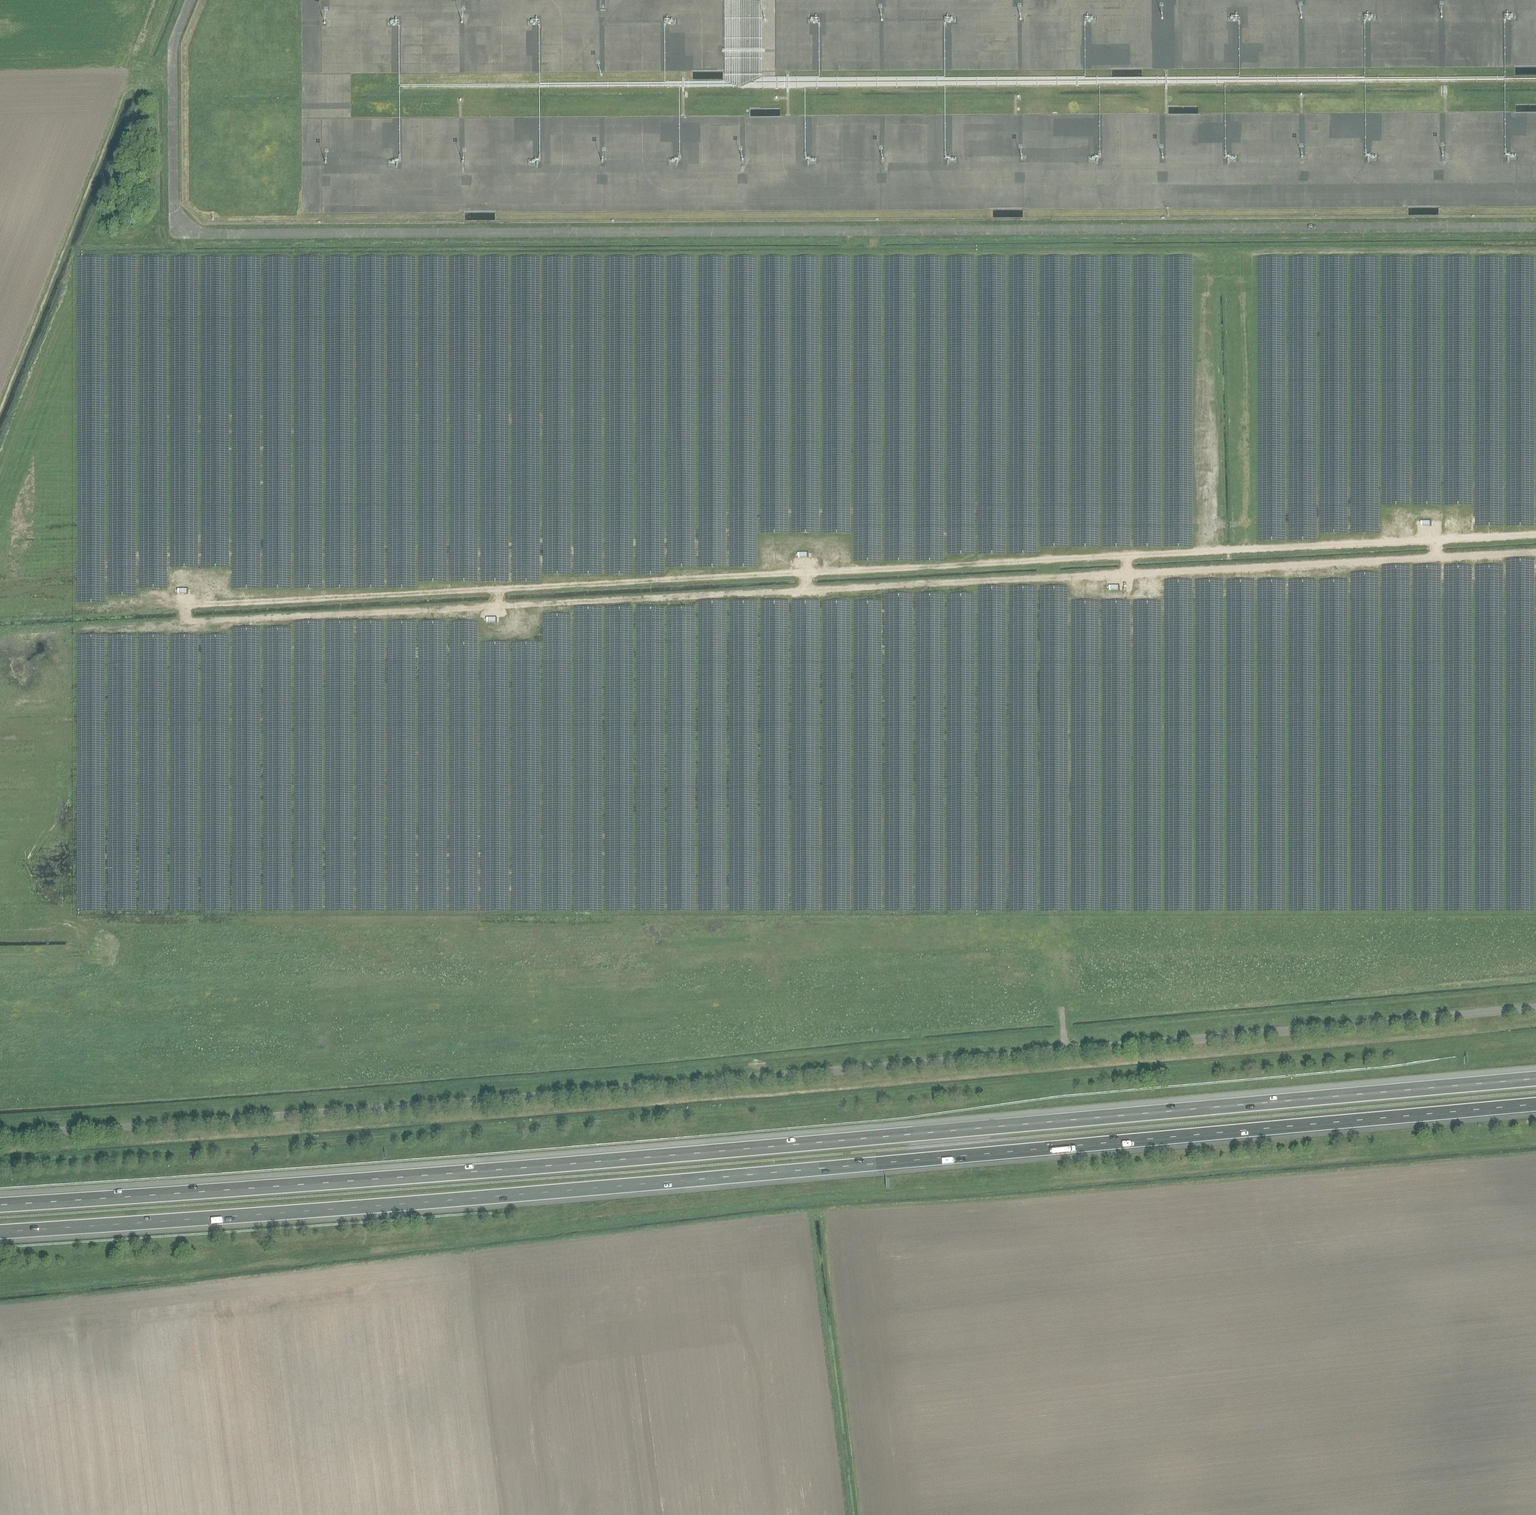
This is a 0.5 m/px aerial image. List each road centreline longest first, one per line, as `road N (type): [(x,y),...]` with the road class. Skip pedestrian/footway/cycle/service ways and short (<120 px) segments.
road 1 (motorway): [(0,1231),(561,1192),(1535,1103)]
road 2 (unclassified): [(0,1132),(750,1076),(1535,1005)]
road 3 (motorway): [(1535,1078),(0,1204)]

